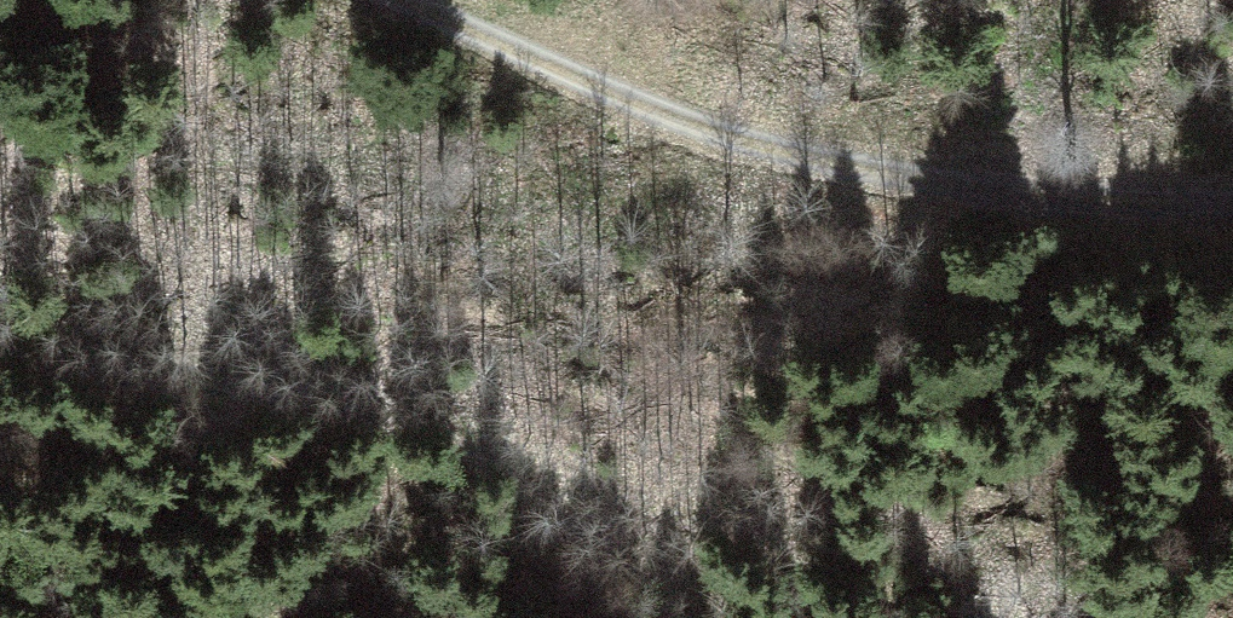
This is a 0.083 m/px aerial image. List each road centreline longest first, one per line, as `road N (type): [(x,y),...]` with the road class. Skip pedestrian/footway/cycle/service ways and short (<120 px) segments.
road 1 (track): [(0,336),(374,408),(509,443),(996,617)]
road 2 (track): [(1232,202),(886,168),(751,135),(422,0)]

